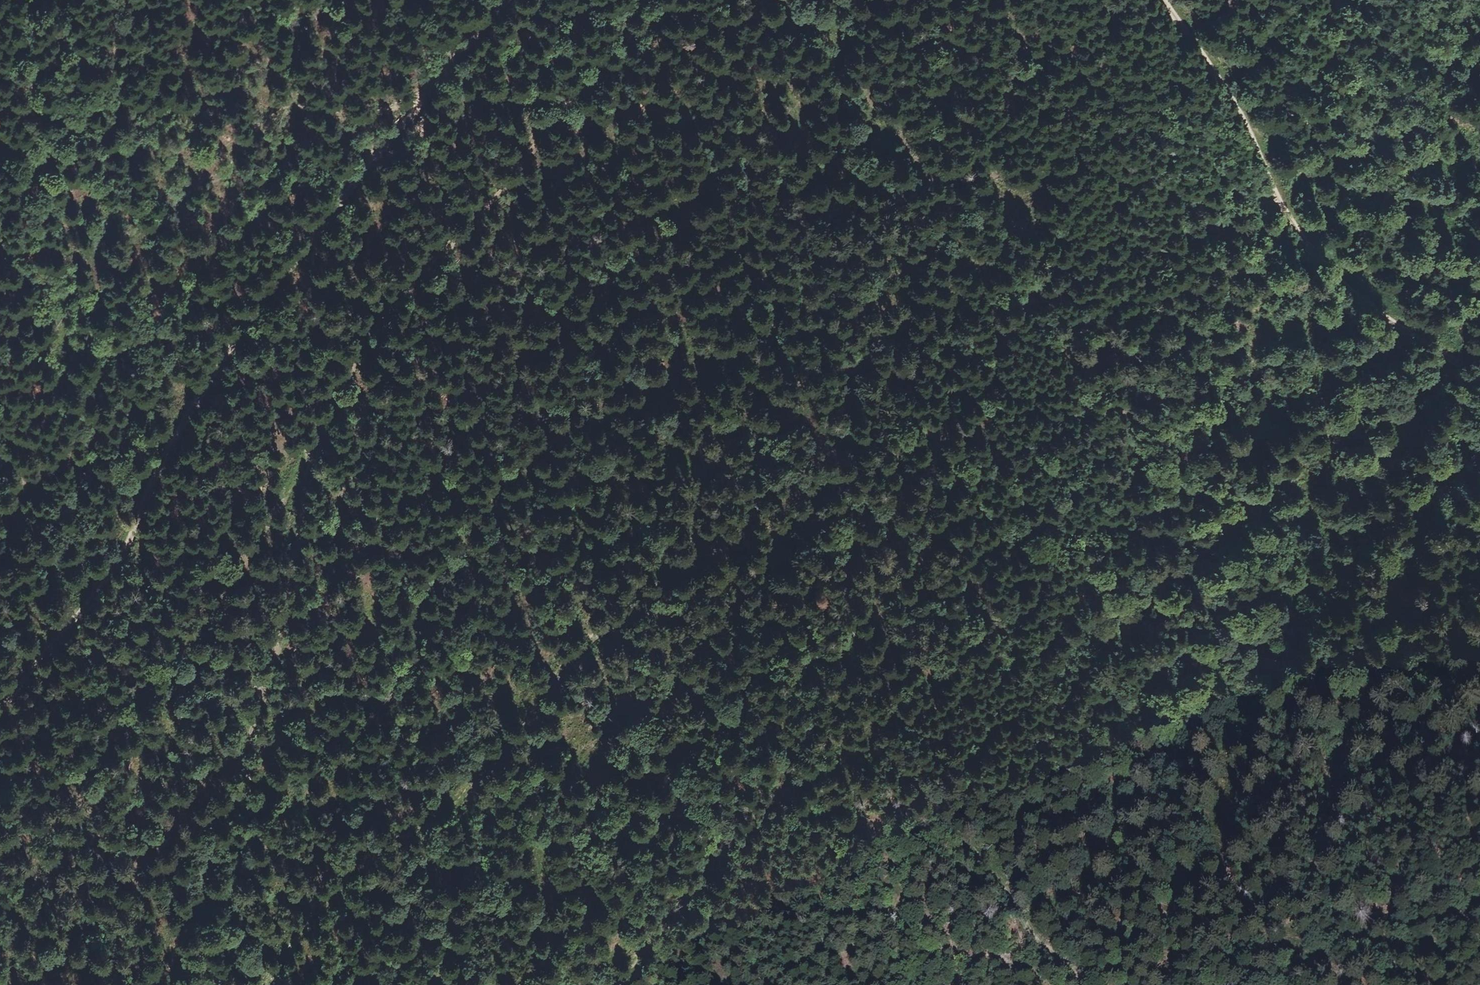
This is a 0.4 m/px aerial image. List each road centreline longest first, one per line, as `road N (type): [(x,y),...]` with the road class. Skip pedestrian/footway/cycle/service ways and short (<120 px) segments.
road 1 (track): [(504,0),(231,342),(155,473),(122,562),(0,713)]
road 2 (track): [(1479,375),(1336,275),(1280,201),(1239,108),(1165,0)]

